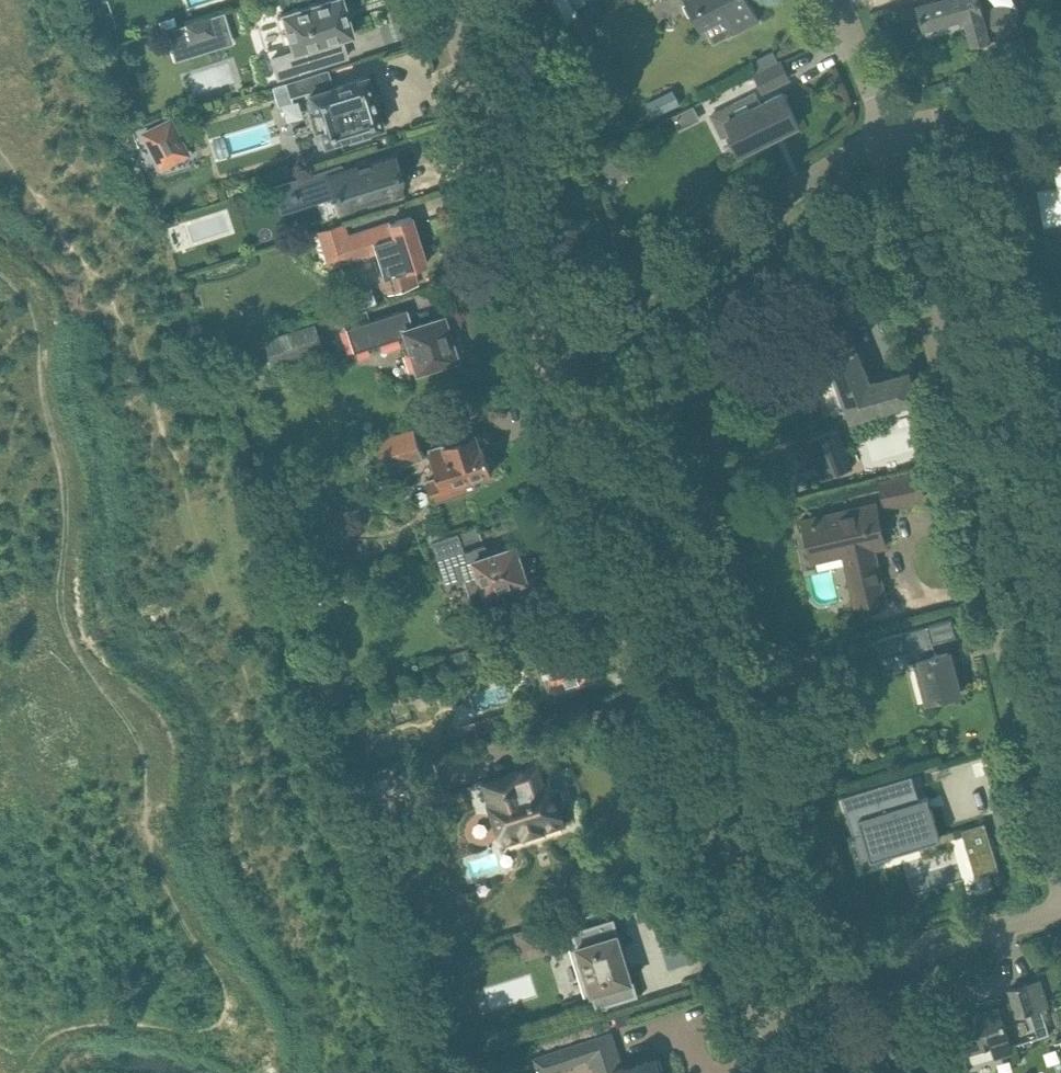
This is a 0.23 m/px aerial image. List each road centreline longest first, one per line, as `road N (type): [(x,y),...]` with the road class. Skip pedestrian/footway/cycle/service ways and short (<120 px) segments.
road 1 (residential): [(756,1003),(554,346)]
road 2 (residential): [(1002,616),(887,133)]
road 3 (residential): [(554,346),(887,133)]
road 4 (residential): [(554,346),(452,0)]
road 5 (residential): [(756,1003),(1060,910)]
road 6 (residential): [(1060,869),(1002,616)]
road 7 (residential): [(887,133),(1060,95)]
road 8 (residential): [(887,133),(836,0)]

